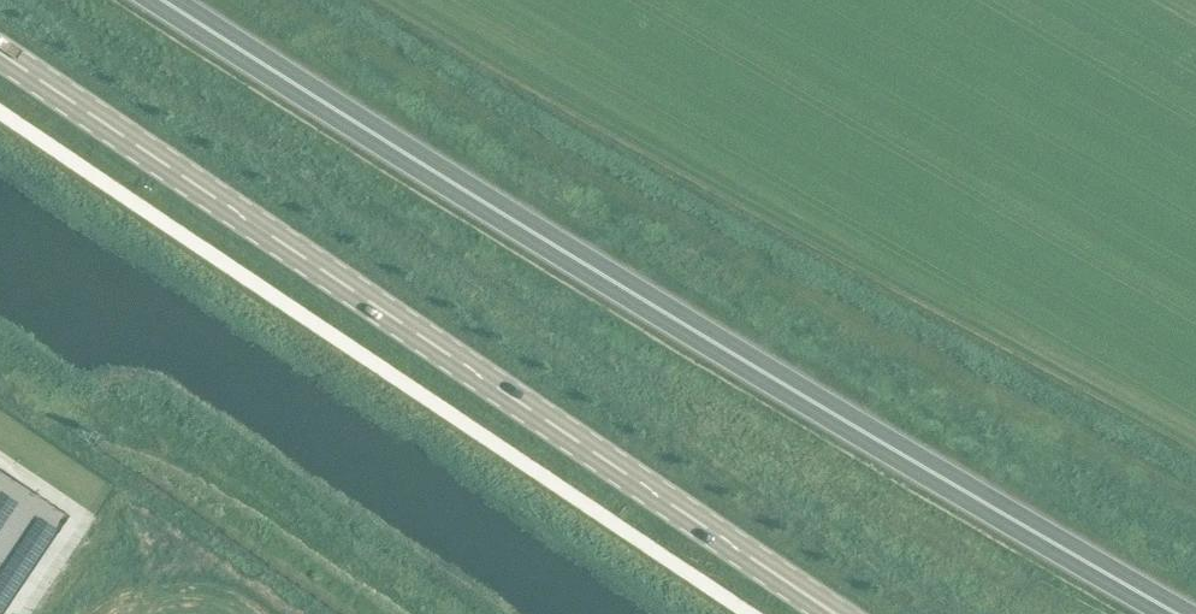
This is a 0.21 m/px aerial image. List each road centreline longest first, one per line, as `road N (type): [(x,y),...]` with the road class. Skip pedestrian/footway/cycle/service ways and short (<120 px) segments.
road 1 (trunk): [(1176,613),(564,250),(165,0)]
road 2 (secondary): [(838,613),(0,53)]

